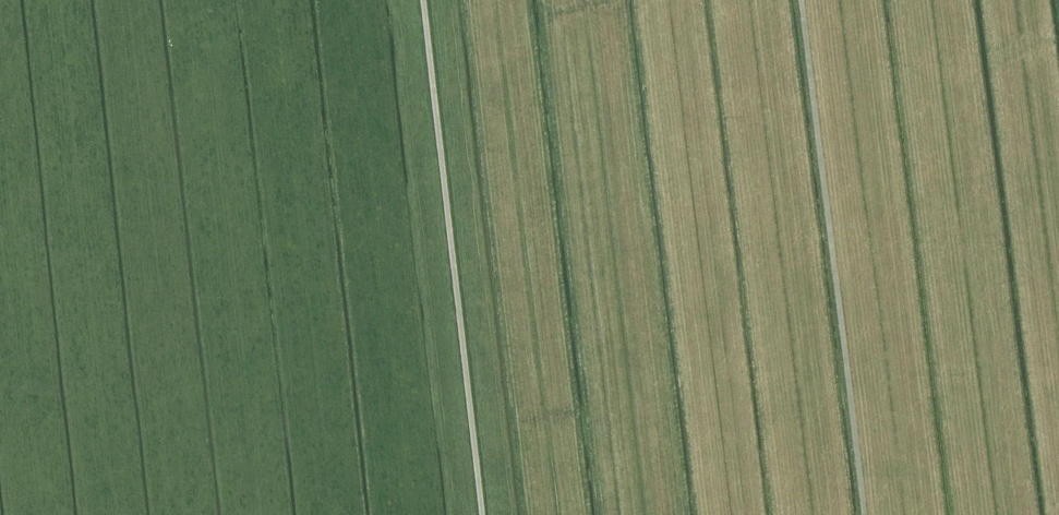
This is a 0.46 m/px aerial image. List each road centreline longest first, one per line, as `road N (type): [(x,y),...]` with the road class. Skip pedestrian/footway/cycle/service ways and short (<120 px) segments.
road 1 (track): [(860,514),(799,0)]
road 2 (track): [(478,514),(417,0)]

